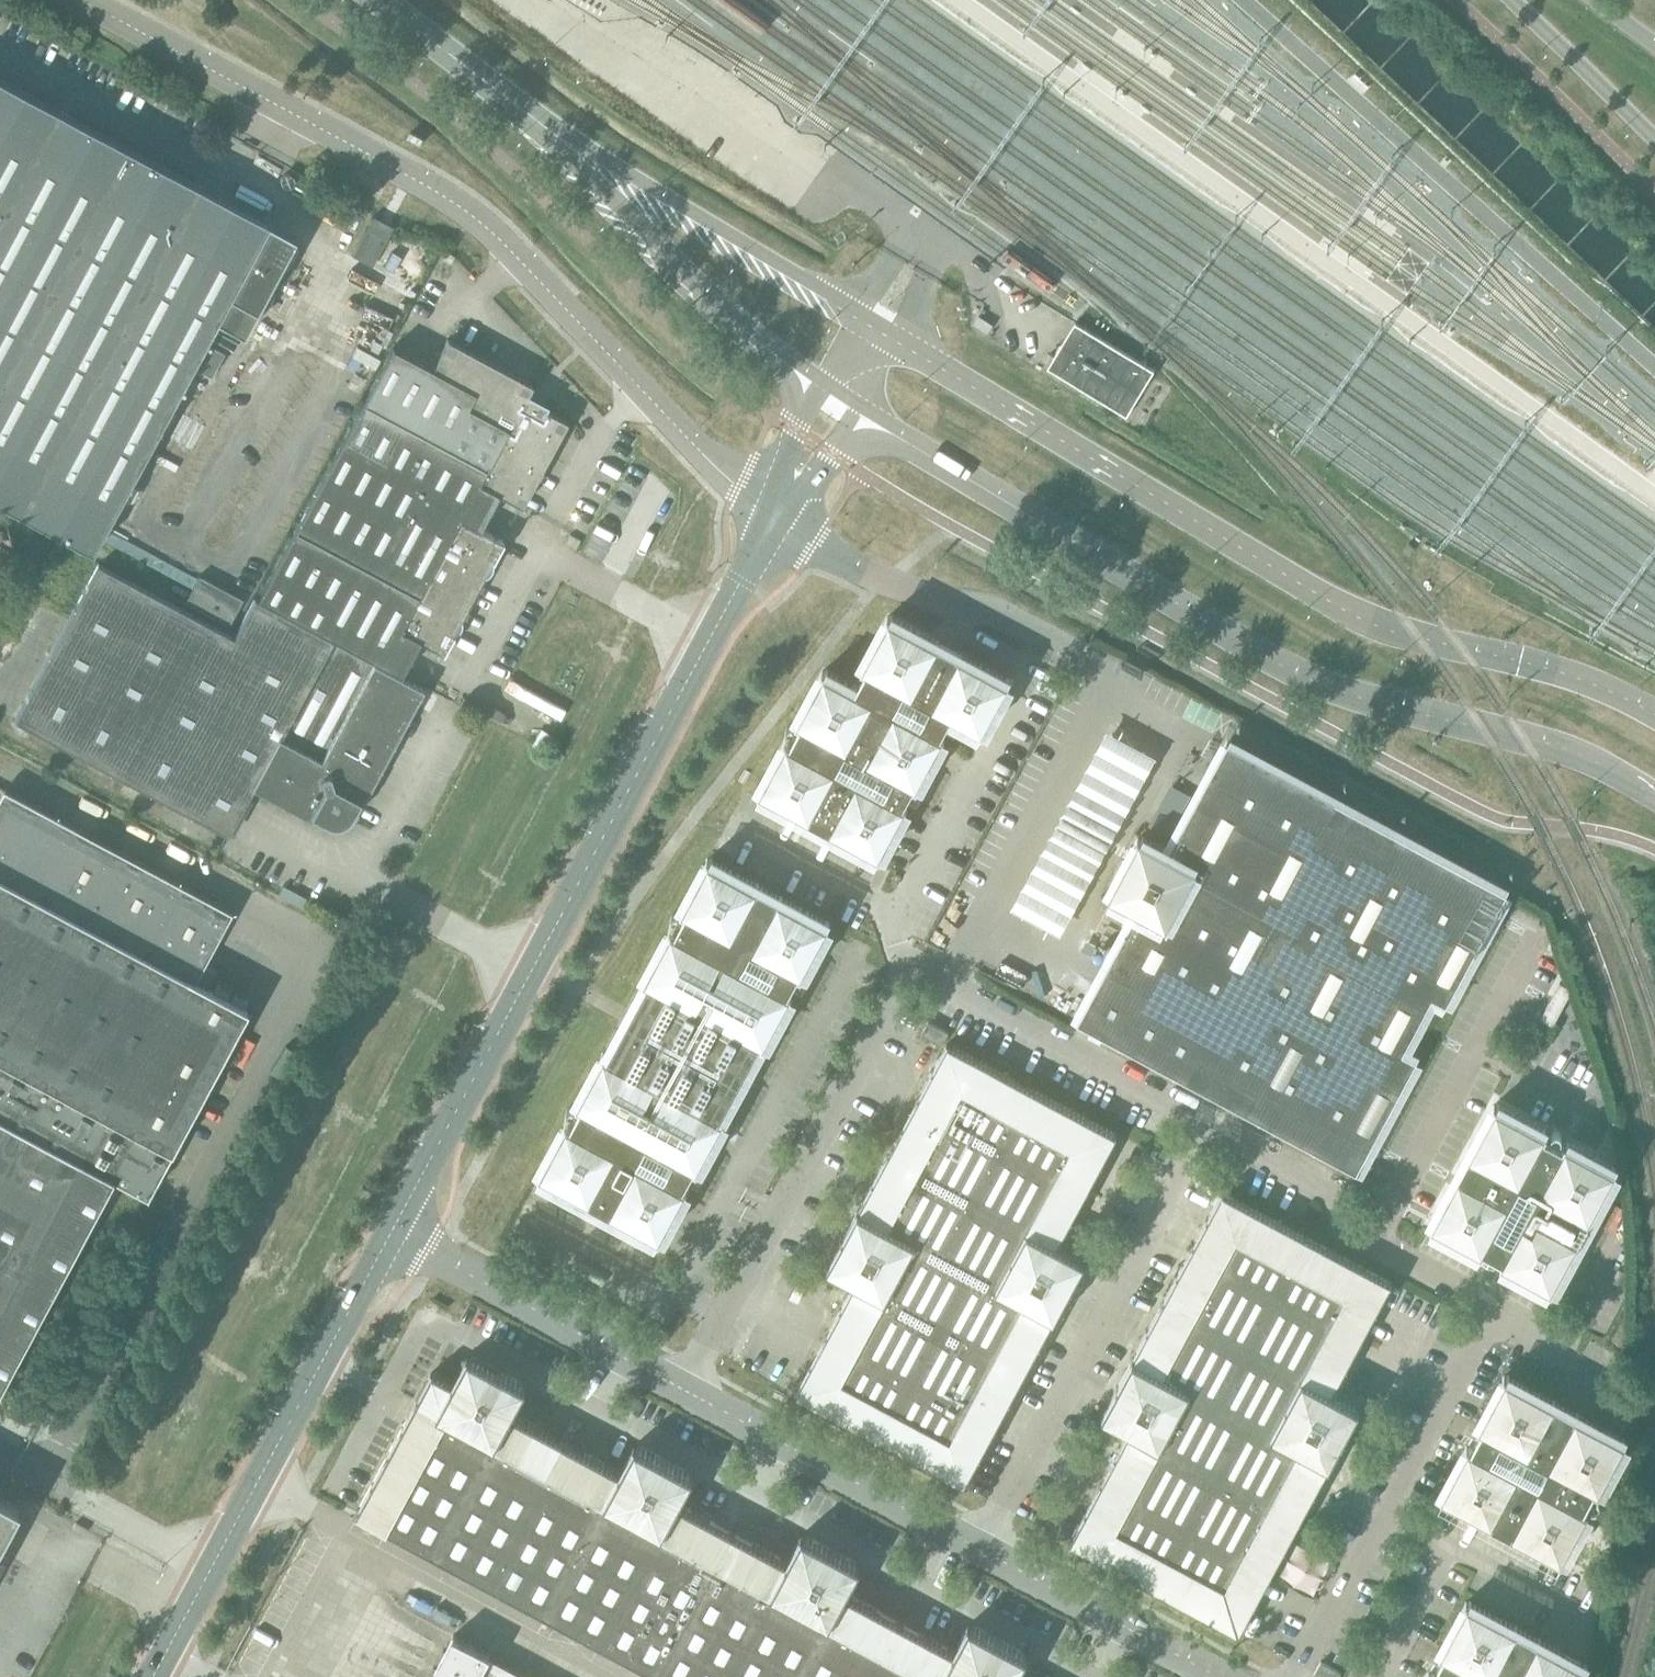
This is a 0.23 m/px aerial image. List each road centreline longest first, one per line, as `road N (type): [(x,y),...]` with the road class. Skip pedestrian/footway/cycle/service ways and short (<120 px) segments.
road 1 (unclassified): [(776,514),(728,478),(460,207),(84,0)]
road 2 (tertiary): [(1654,715),(1561,672),(1360,617),(893,340)]
road 3 (tertiary): [(912,444),(1307,677),(1564,749),(1654,796)]
road 4 (tertiary): [(392,1229),(776,514)]
road 5 (unclassified): [(908,976),(889,928),(1051,643),(988,609),(865,571),(776,514)]
road 6 (tertiary): [(153,1676),(392,1229)]
road 7 (tertiary): [(858,315),(448,52)]
road 8 (unclassified): [(979,1548),(1208,1123)]
road 9 (unclassified): [(908,976),(682,1386)]
road 10 (tertiary): [(448,52),(463,73),(591,176),(678,271),(772,353)]
road 11 (unclassified): [(1293,1676),(1484,1314)]
road 12 (unclassified): [(1484,1314),(1475,1299),(1346,1229),(1327,1189),(1208,1123)]
road 13 (unclassified): [(979,1548),(682,1386)]
road 14 (unclassified): [(1208,1123),(944,981),(908,976)]
road 15 (unclassified): [(682,1386),(392,1229)]
road 16 (unclassified): [(1220,1676),(979,1548)]
road 17 (secondary): [(1511,0),(1654,140)]

